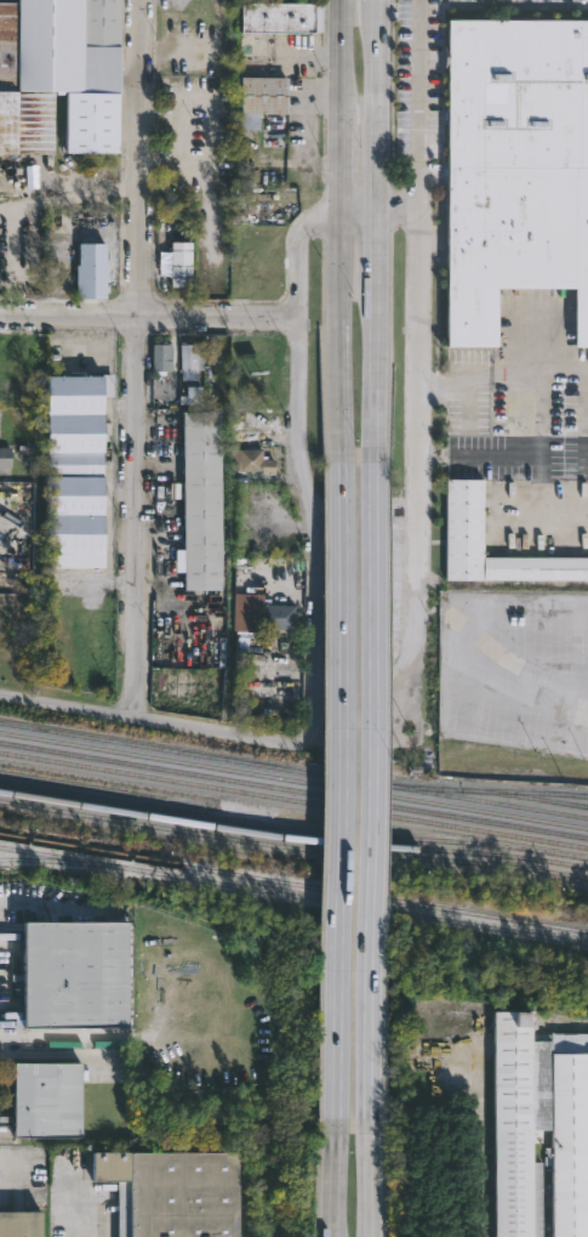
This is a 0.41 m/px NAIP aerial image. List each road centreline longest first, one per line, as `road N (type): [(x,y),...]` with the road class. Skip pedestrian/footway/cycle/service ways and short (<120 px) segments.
road 1 (residential): [(136,719),(143,0)]
road 2 (secondary): [(372,1124),(375,448)]
road 3 (secondary): [(342,448),(339,1120)]
road 4 (secondary): [(343,0),(342,448)]
road 5 (secondary): [(375,448),(375,0)]
road 6 (residential): [(314,686),(315,556),(296,420),(296,316)]
road 7 (residential): [(314,686),(304,737),(291,741),(0,696)]
road 8 (residential): [(296,316),(0,316)]
road 9 (residential): [(341,212),(315,216),(296,232),(296,316)]

